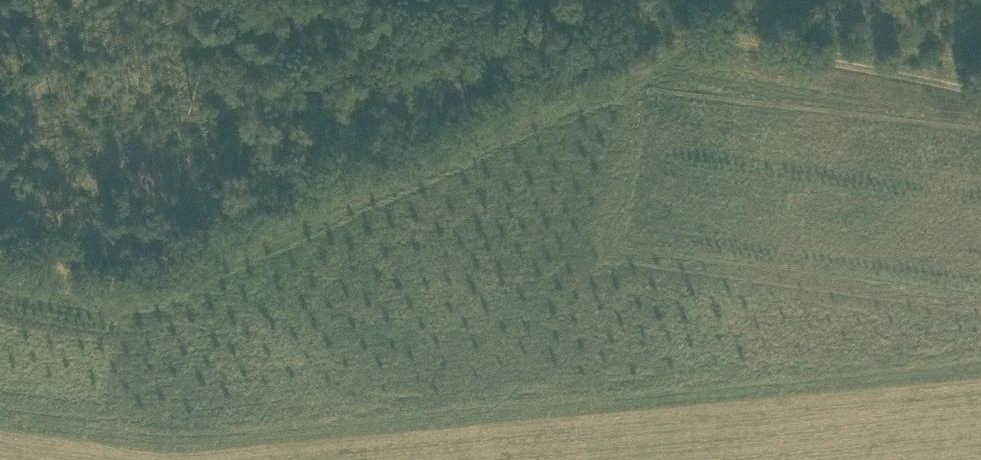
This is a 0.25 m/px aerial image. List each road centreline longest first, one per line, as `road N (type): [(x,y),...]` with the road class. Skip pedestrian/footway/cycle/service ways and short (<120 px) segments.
road 1 (track): [(980,93),(492,0)]

